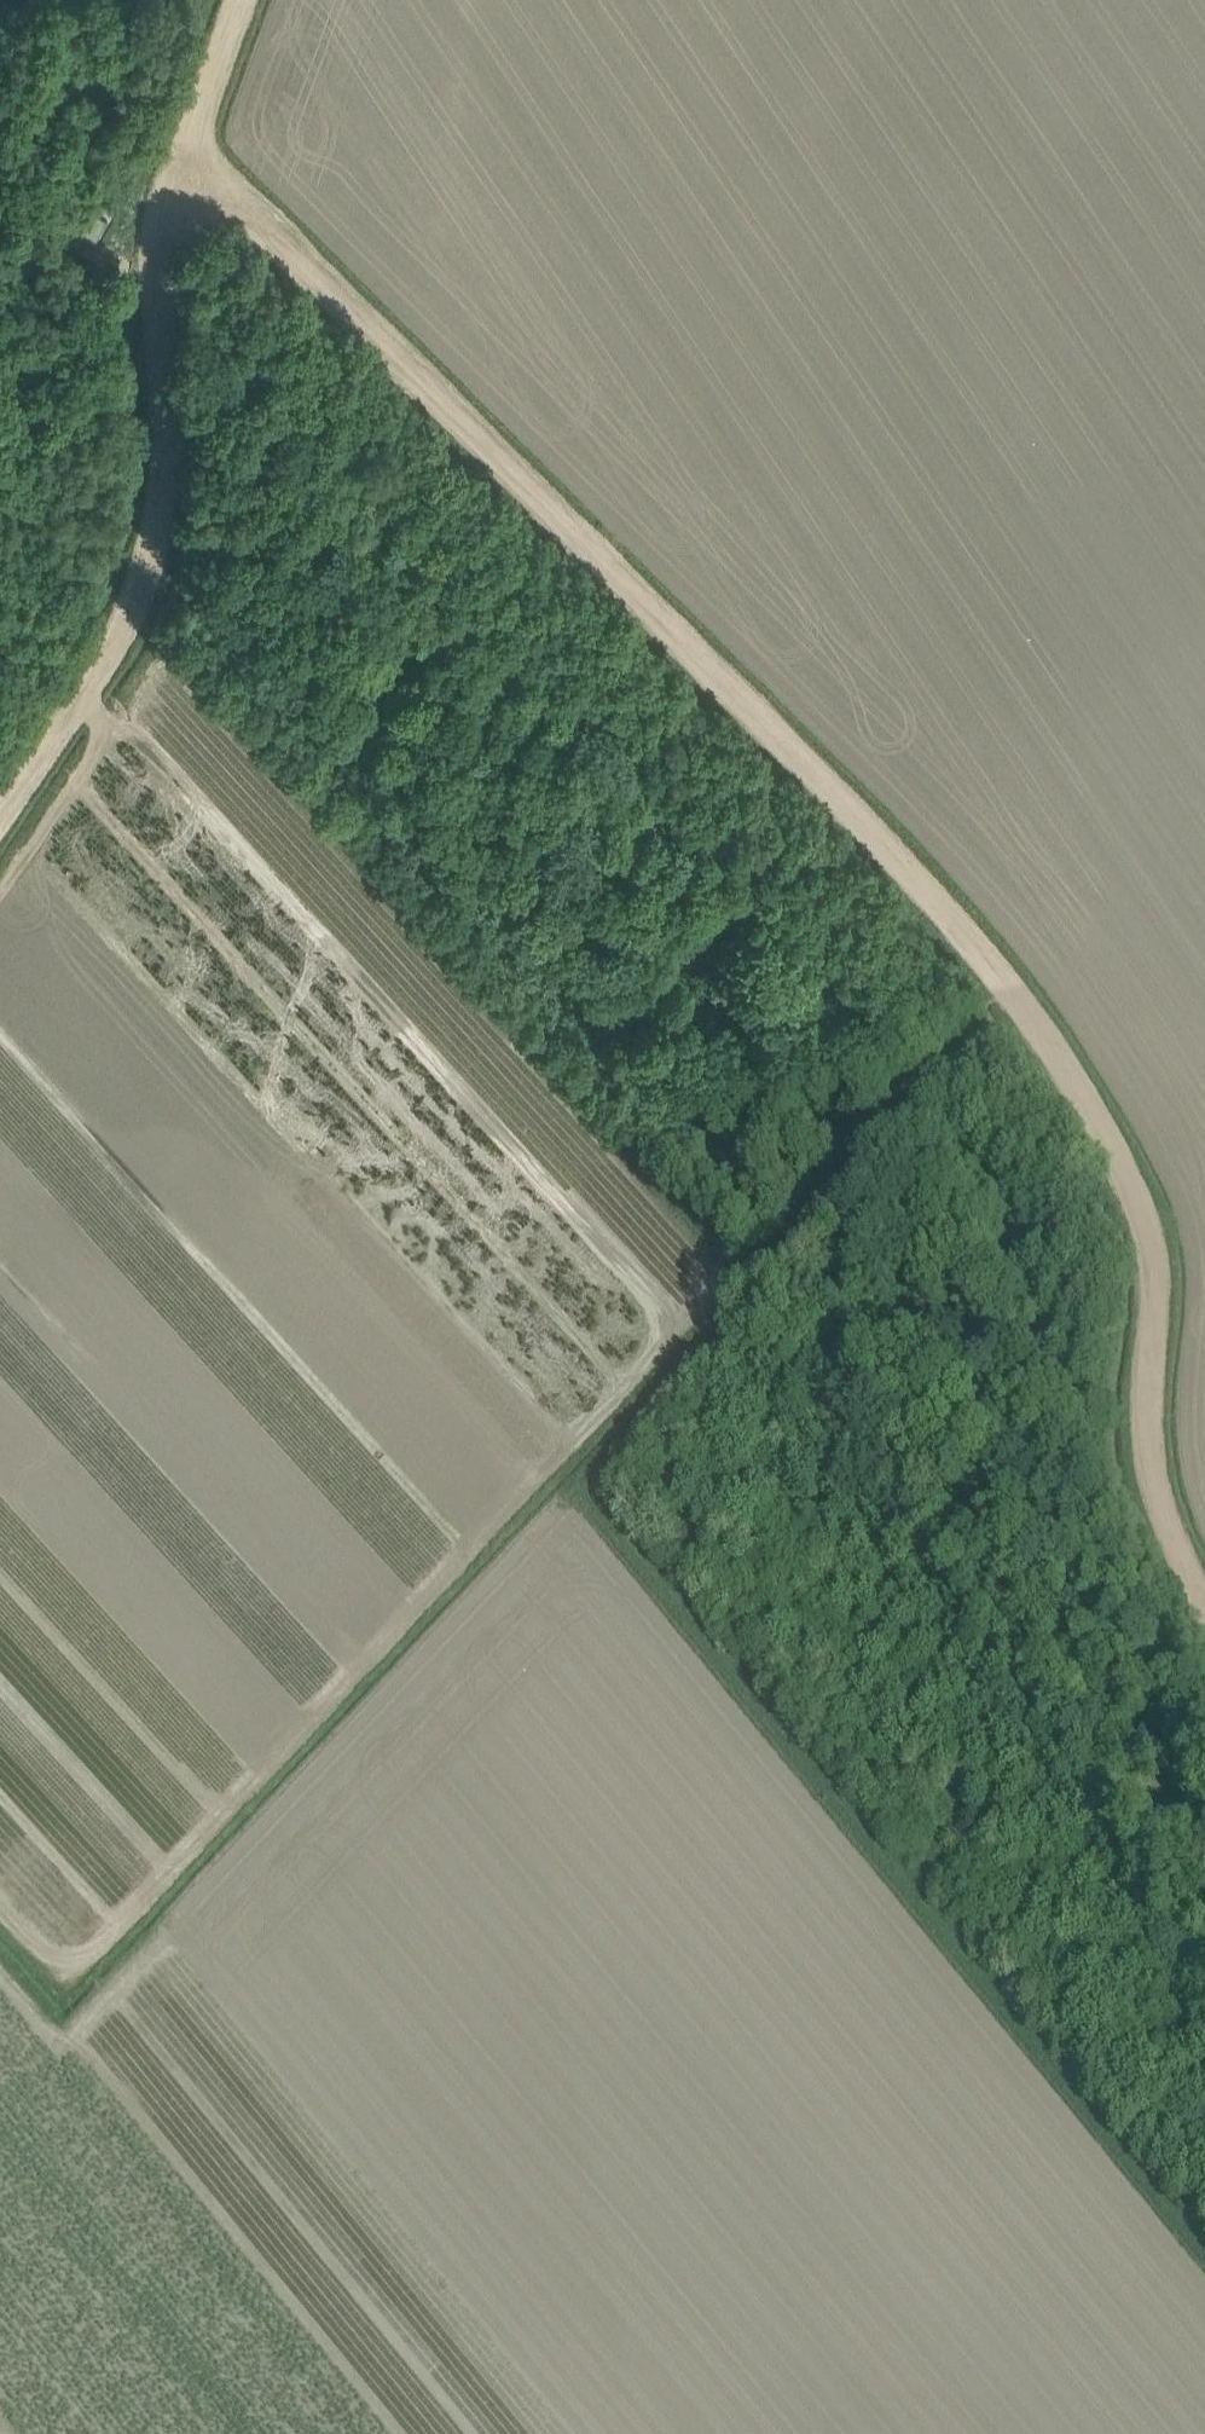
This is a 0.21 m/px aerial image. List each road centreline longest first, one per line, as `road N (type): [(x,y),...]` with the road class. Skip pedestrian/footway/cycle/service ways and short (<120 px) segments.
road 1 (track): [(186,167),(256,214),(807,770),(965,936),(1020,1008),(1099,1122),(1136,1198),(1146,1237),(1146,1416),(1155,1472),(1167,1526),(1204,1602)]
road 2 (track): [(0,799),(132,600),(153,534),(163,444),(157,280),(186,167)]
road 3 (track): [(186,167),(247,0)]

